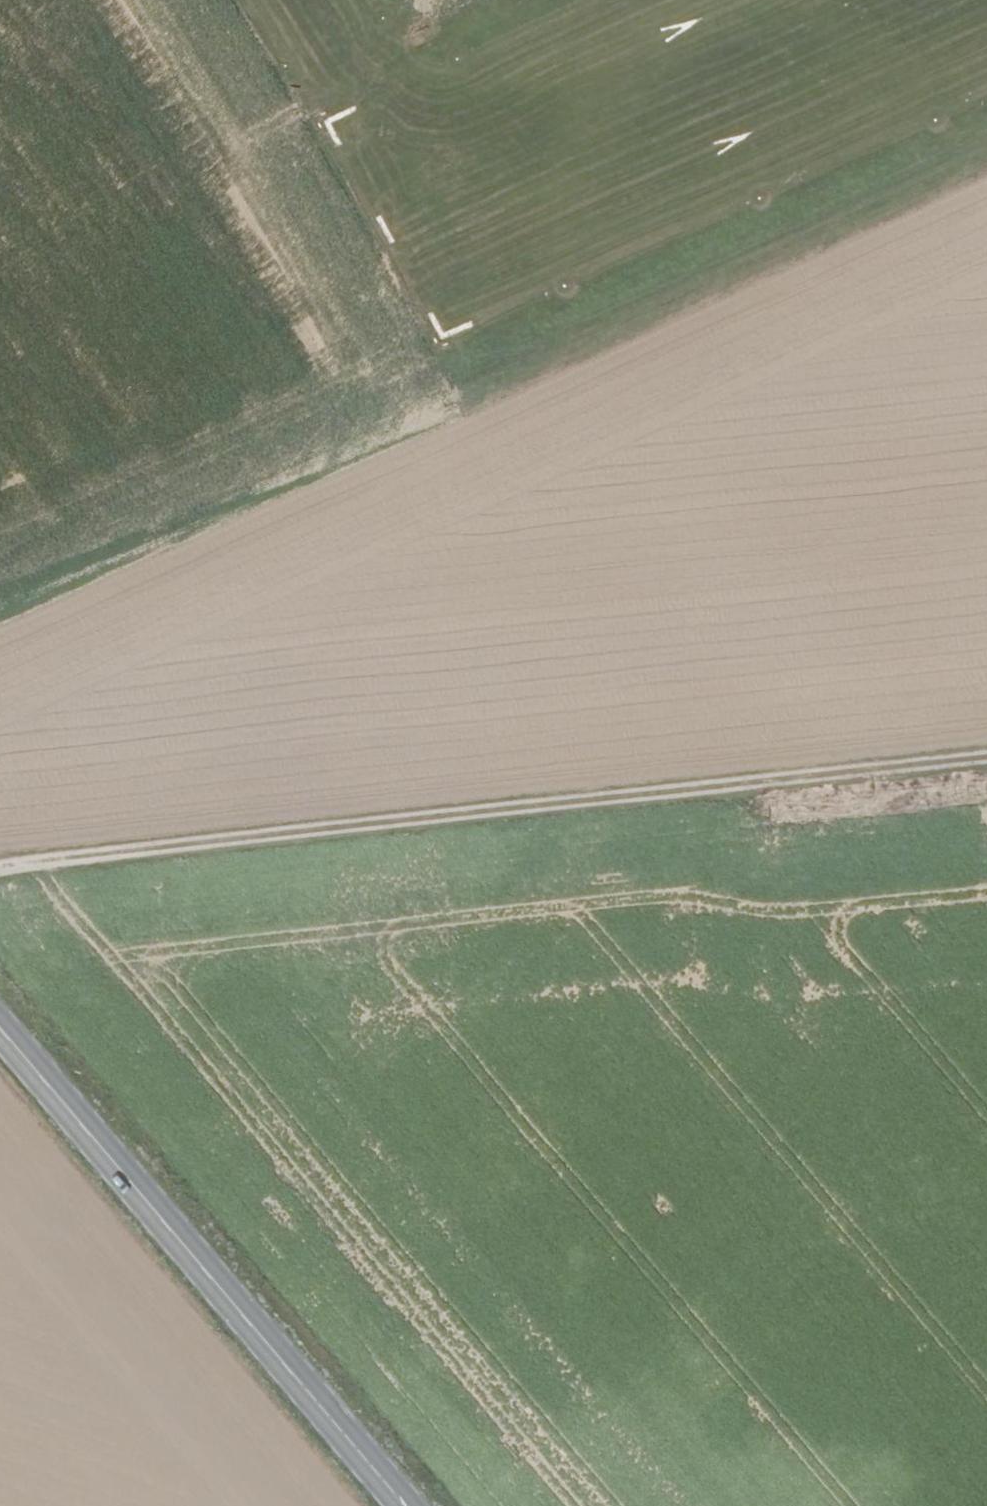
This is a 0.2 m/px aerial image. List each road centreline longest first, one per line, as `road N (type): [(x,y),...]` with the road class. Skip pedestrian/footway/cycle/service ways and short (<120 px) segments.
road 1 (track): [(0,872),(986,760)]
road 2 (primary): [(409,1505),(0,1025)]

